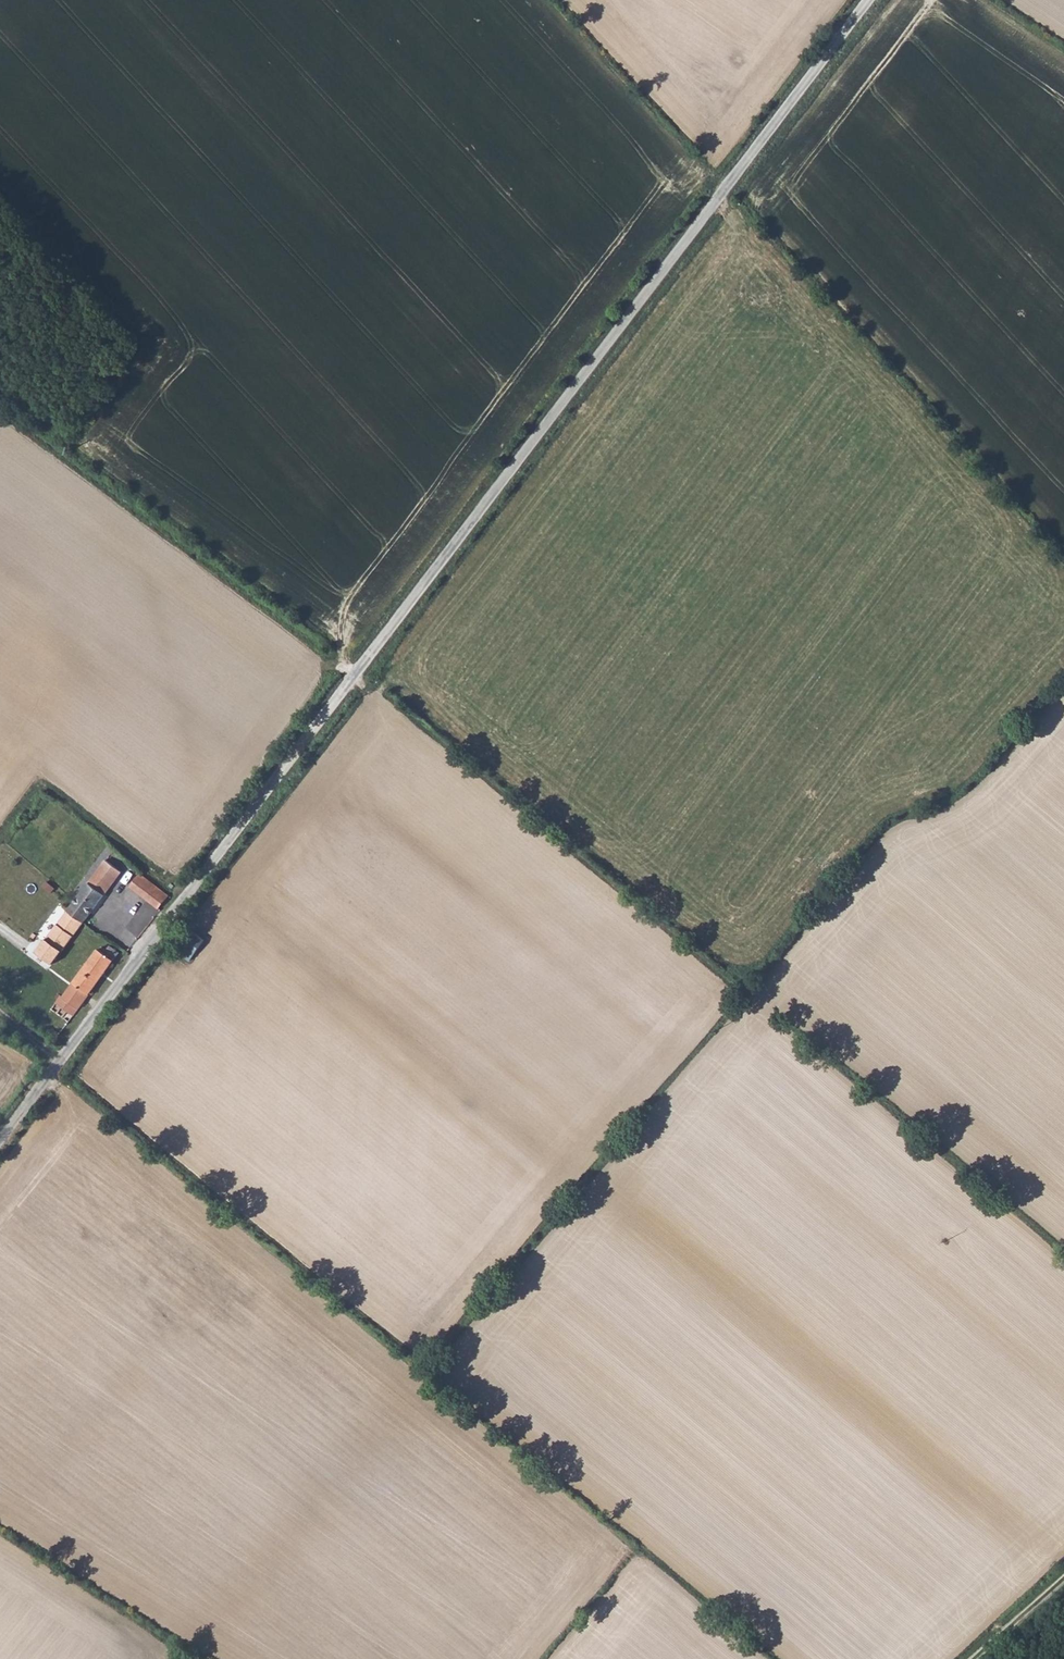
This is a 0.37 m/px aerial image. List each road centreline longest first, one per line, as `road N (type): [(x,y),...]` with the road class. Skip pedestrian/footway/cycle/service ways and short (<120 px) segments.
road 1 (unclassified): [(866,0),(0,1140)]
road 2 (track): [(971,1658),(1063,1574)]

